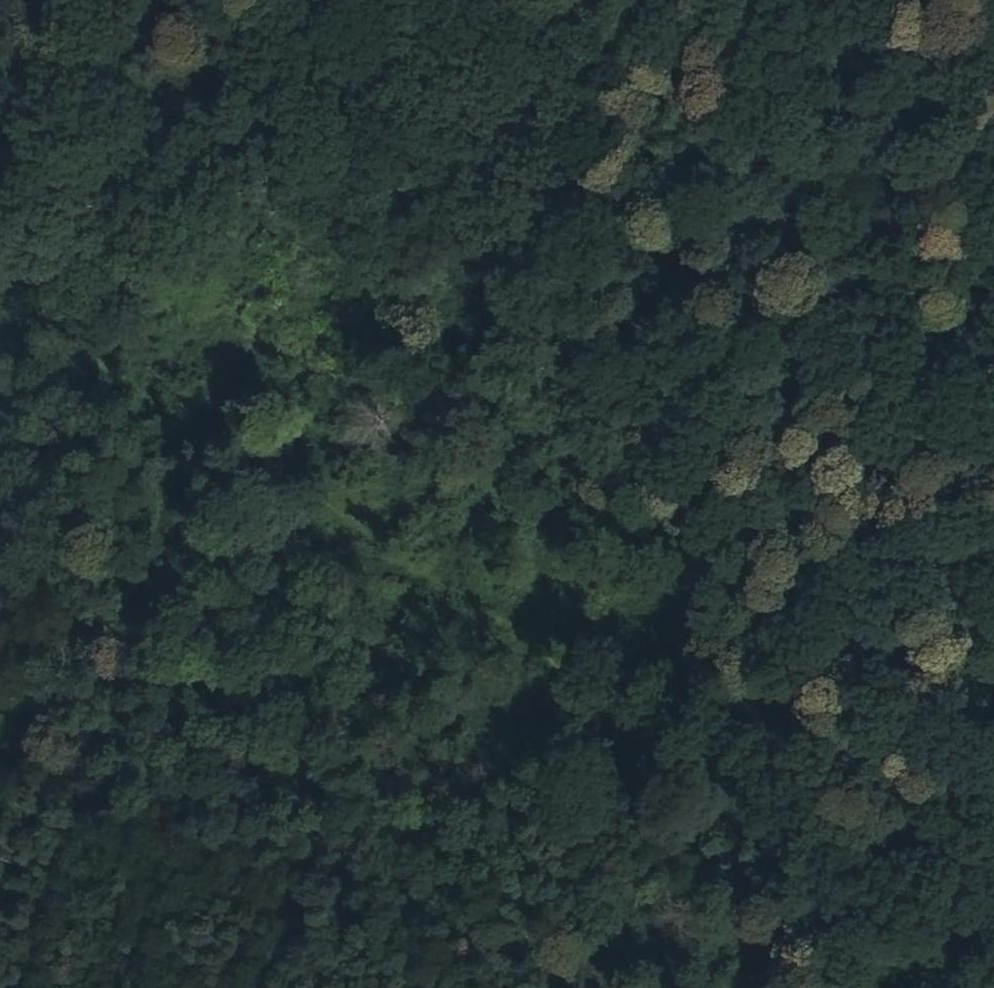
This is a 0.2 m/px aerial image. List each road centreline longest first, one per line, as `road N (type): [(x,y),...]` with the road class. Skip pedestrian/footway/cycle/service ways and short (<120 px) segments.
road 1 (track): [(991,987),(856,762),(631,701),(373,549),(83,334),(0,245)]

